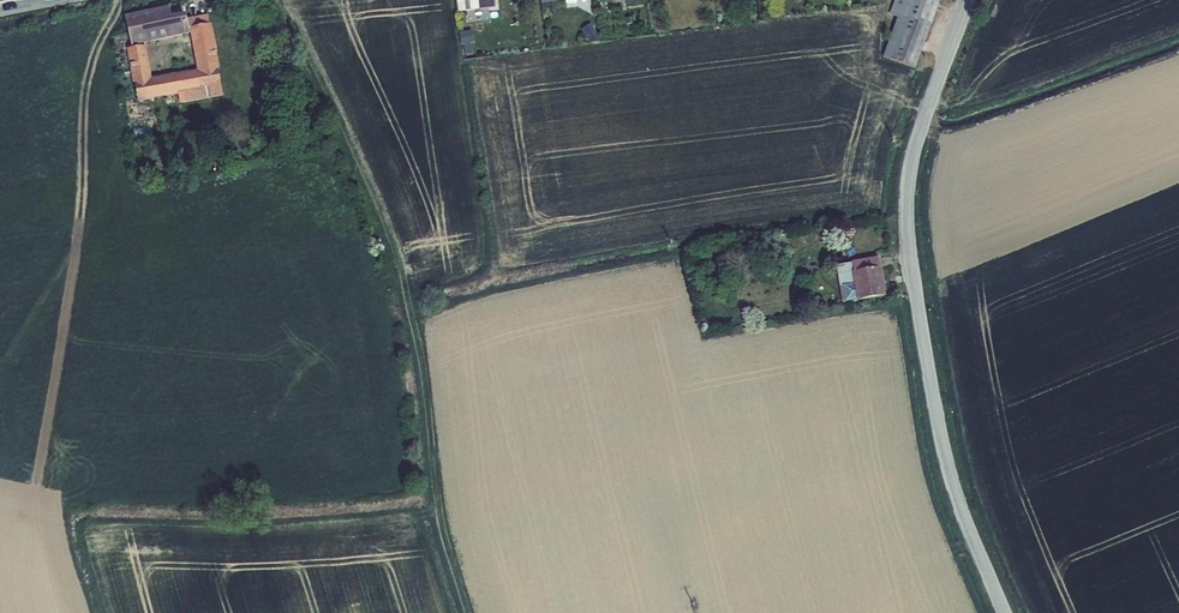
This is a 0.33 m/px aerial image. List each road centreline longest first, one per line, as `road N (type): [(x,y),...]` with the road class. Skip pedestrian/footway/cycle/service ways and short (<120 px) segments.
road 1 (track): [(468,612),(441,521),(425,381),(400,281),(340,128),(277,0)]
road 2 (tertiary): [(1004,612),(950,476),(908,228),(914,152),(968,0)]

